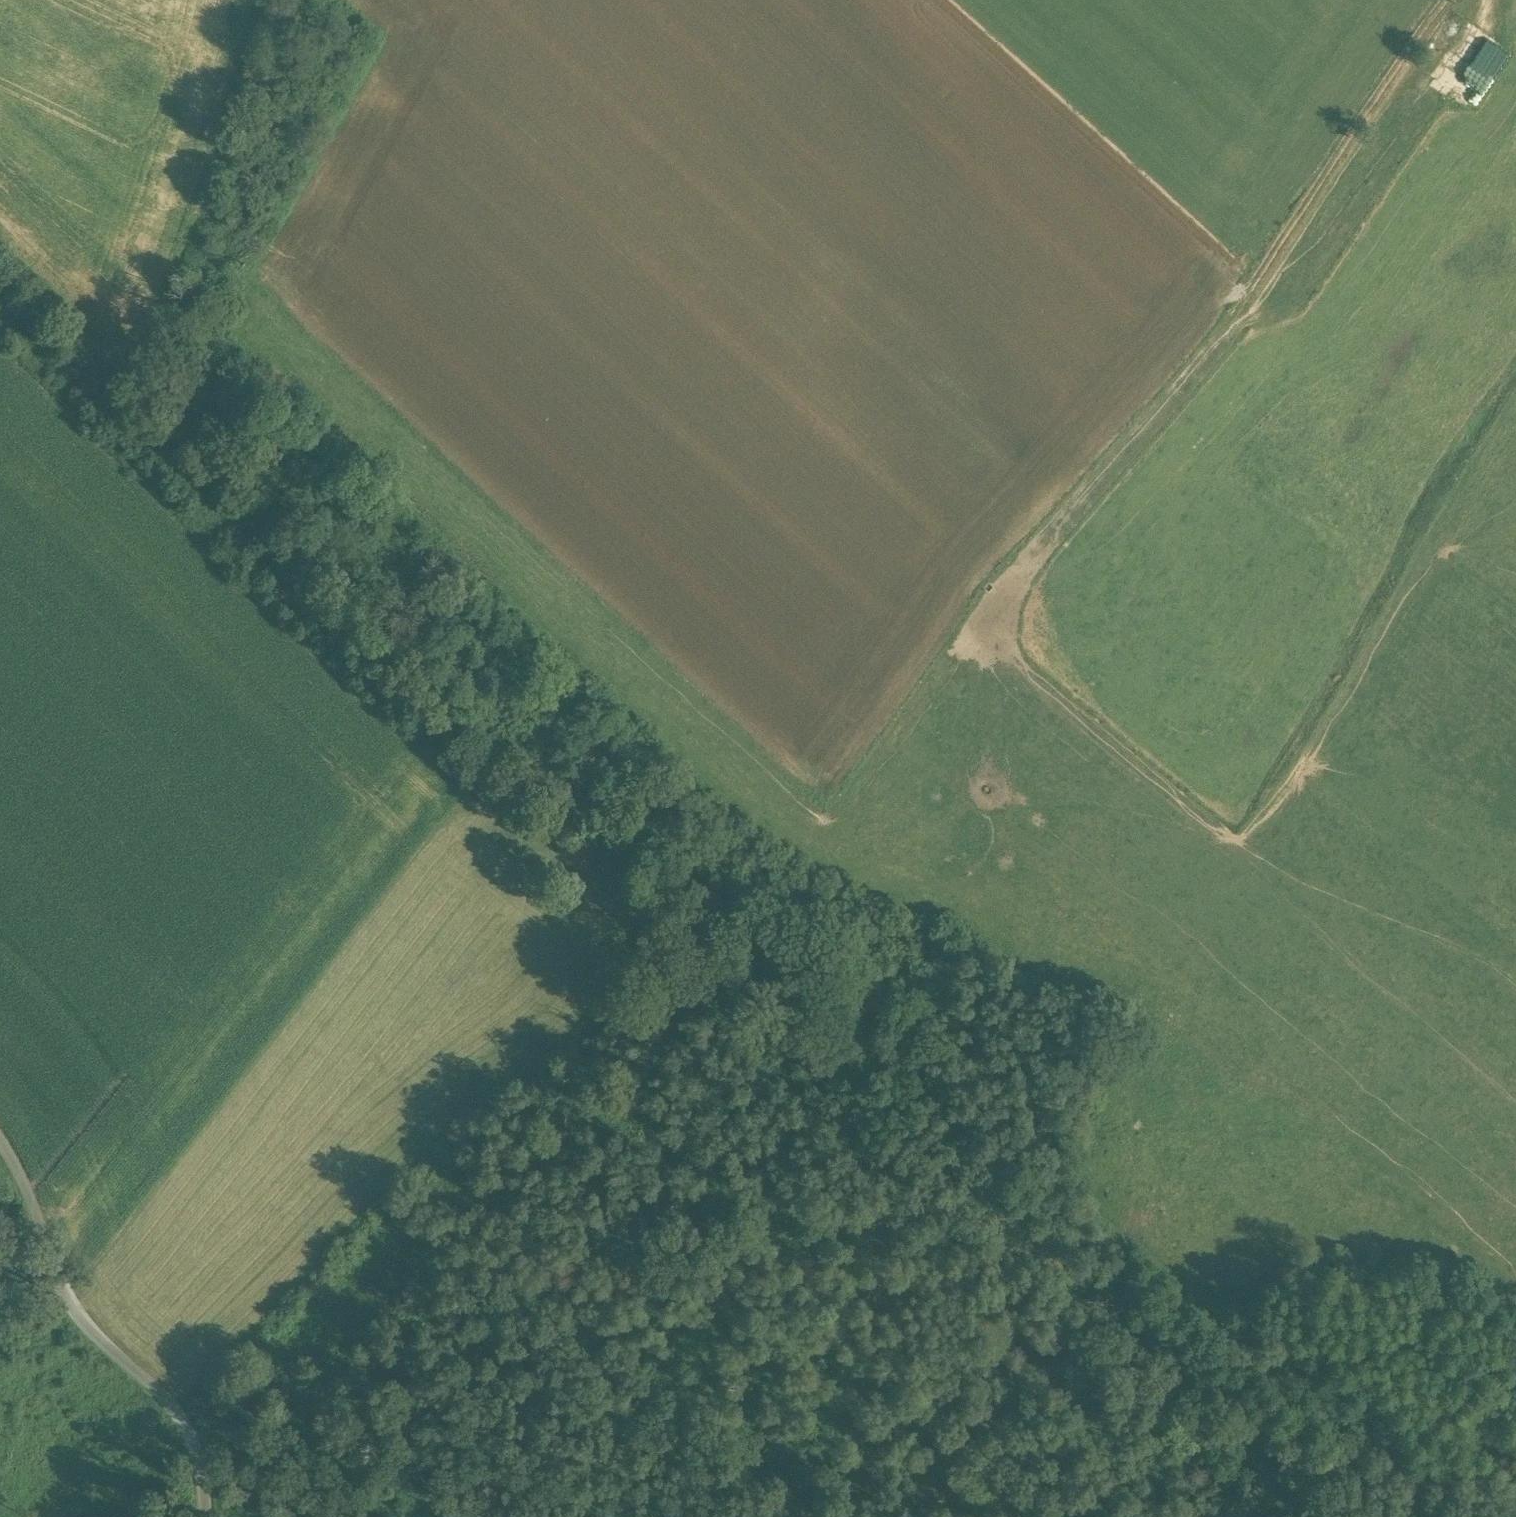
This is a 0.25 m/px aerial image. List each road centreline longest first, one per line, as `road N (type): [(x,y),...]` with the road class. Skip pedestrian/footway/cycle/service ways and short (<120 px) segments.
road 1 (unclassified): [(0,1141),(65,1299),(179,1409),(205,1516)]

